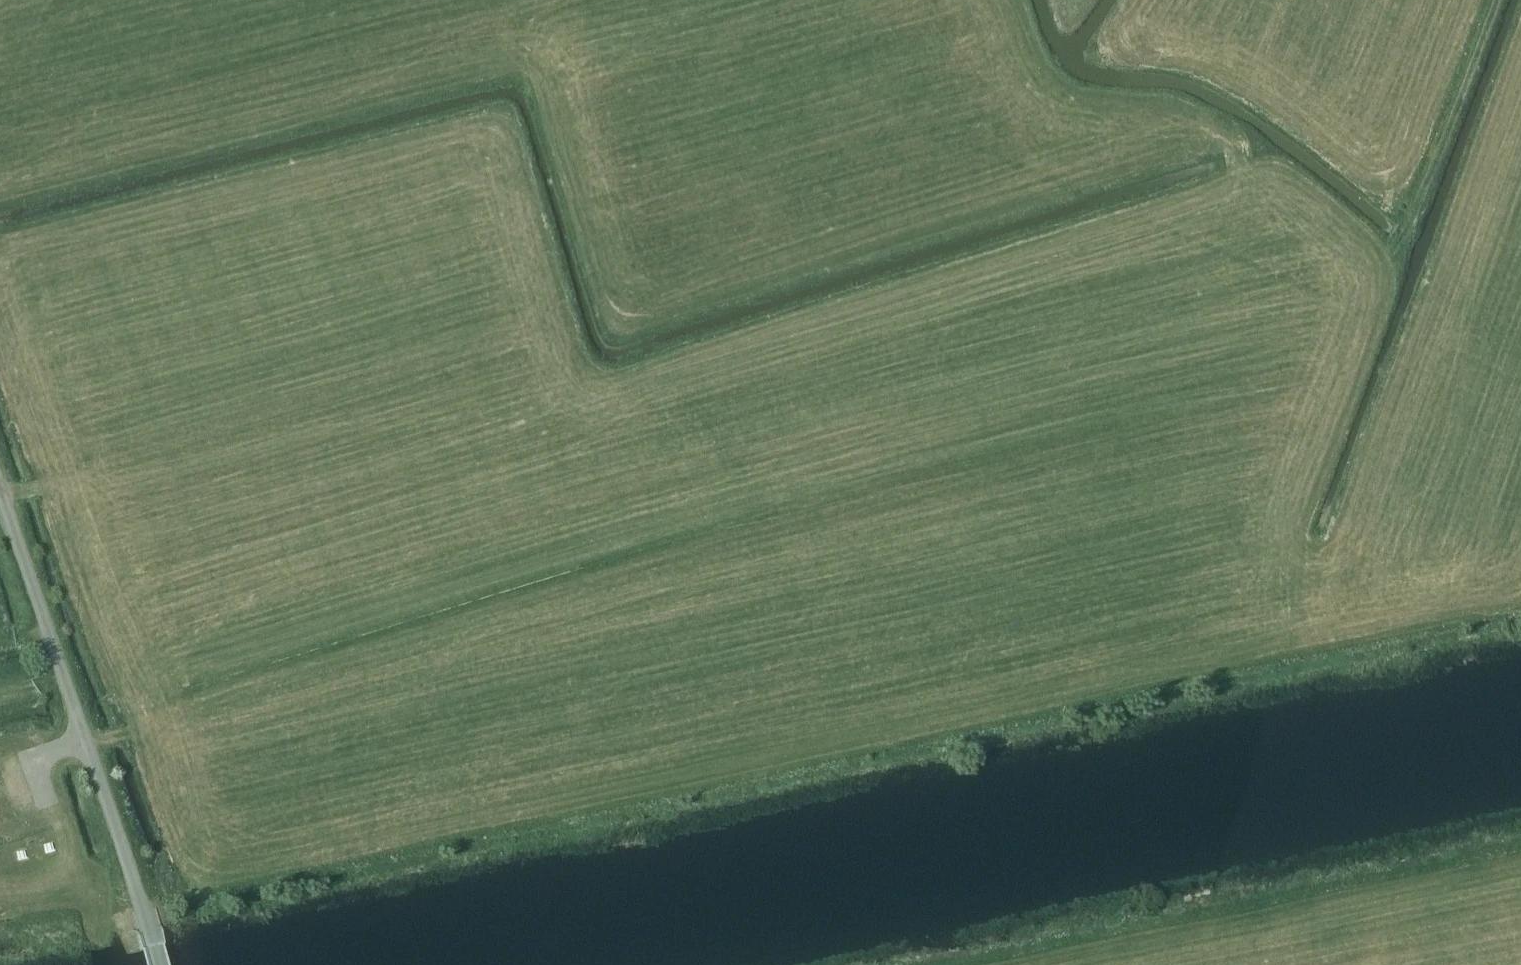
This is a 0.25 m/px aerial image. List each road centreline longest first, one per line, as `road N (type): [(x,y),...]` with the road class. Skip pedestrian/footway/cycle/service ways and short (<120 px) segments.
road 1 (unclassified): [(158,964),(0,480)]

